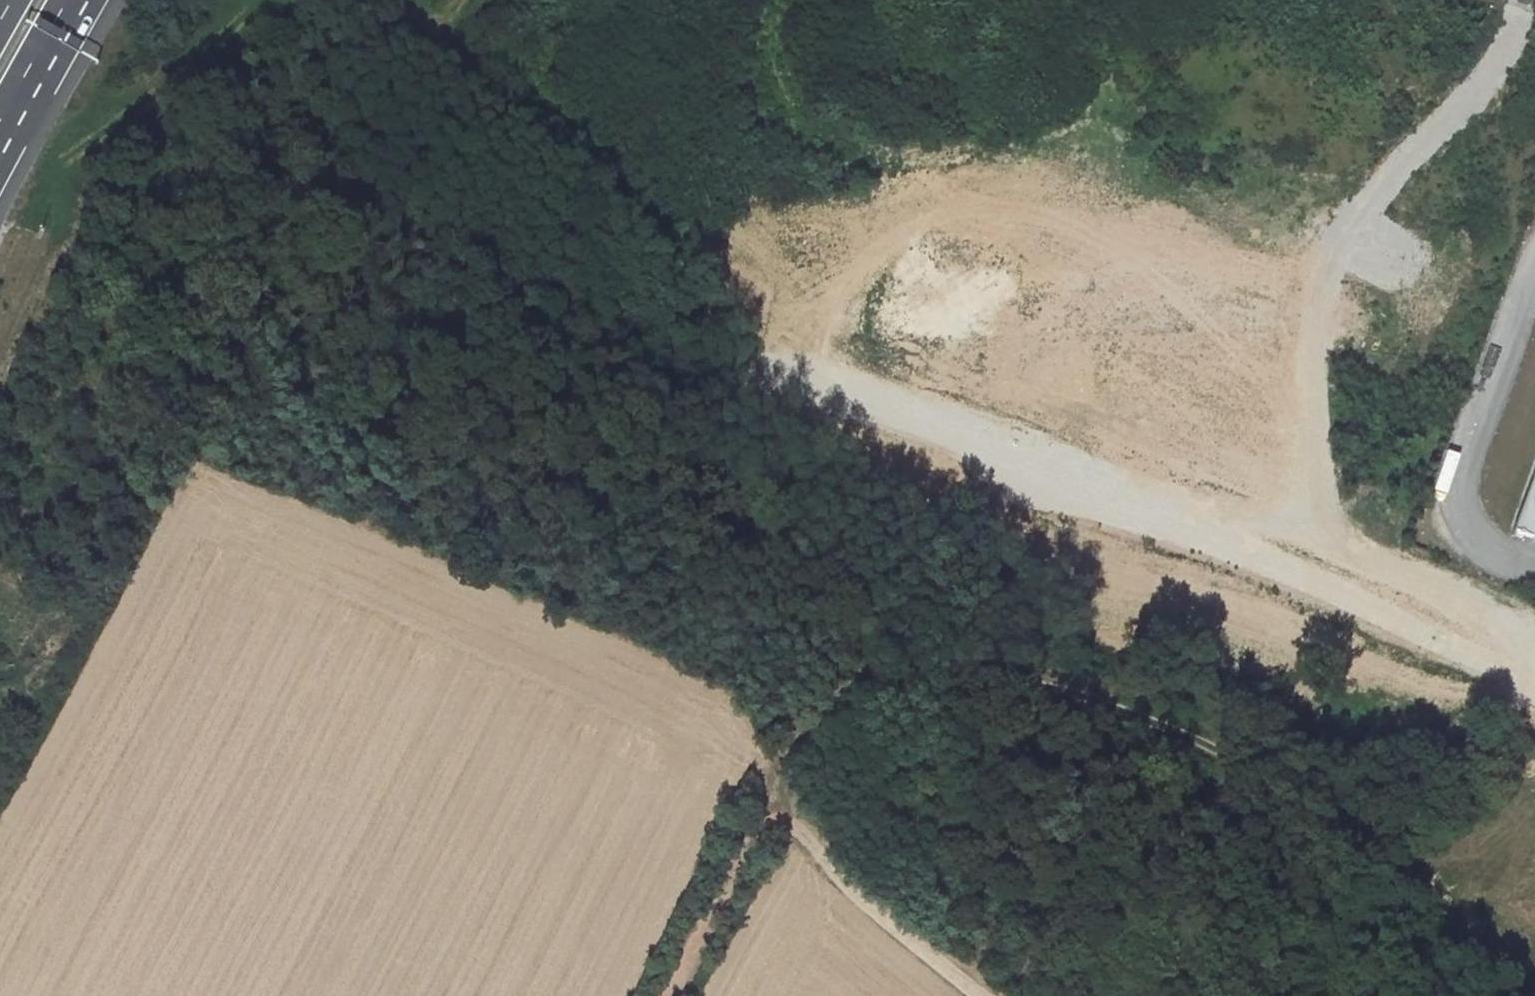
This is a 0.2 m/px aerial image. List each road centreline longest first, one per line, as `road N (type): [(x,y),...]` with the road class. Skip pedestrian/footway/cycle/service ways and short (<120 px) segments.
road 1 (track): [(983,995),(841,885),(782,821),(758,838),(664,995)]
road 2 (unclassified): [(1534,685),(1340,589)]
road 3 (motorway): [(0,139),(77,0)]

